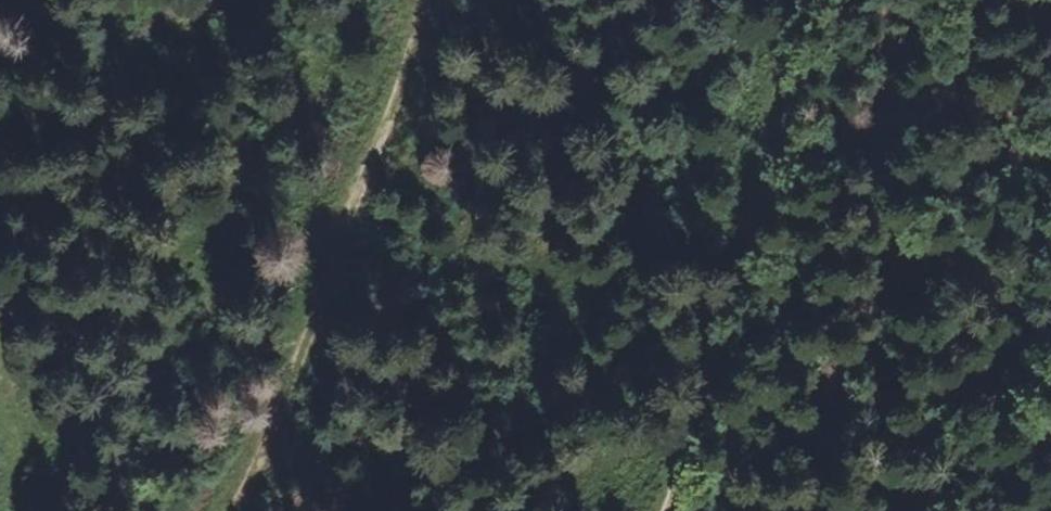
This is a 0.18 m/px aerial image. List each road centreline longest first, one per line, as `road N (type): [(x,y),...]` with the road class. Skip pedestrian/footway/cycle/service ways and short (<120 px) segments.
road 1 (track): [(415,0),(376,232),(227,510)]
road 2 (track): [(639,510),(731,197),(779,0)]

